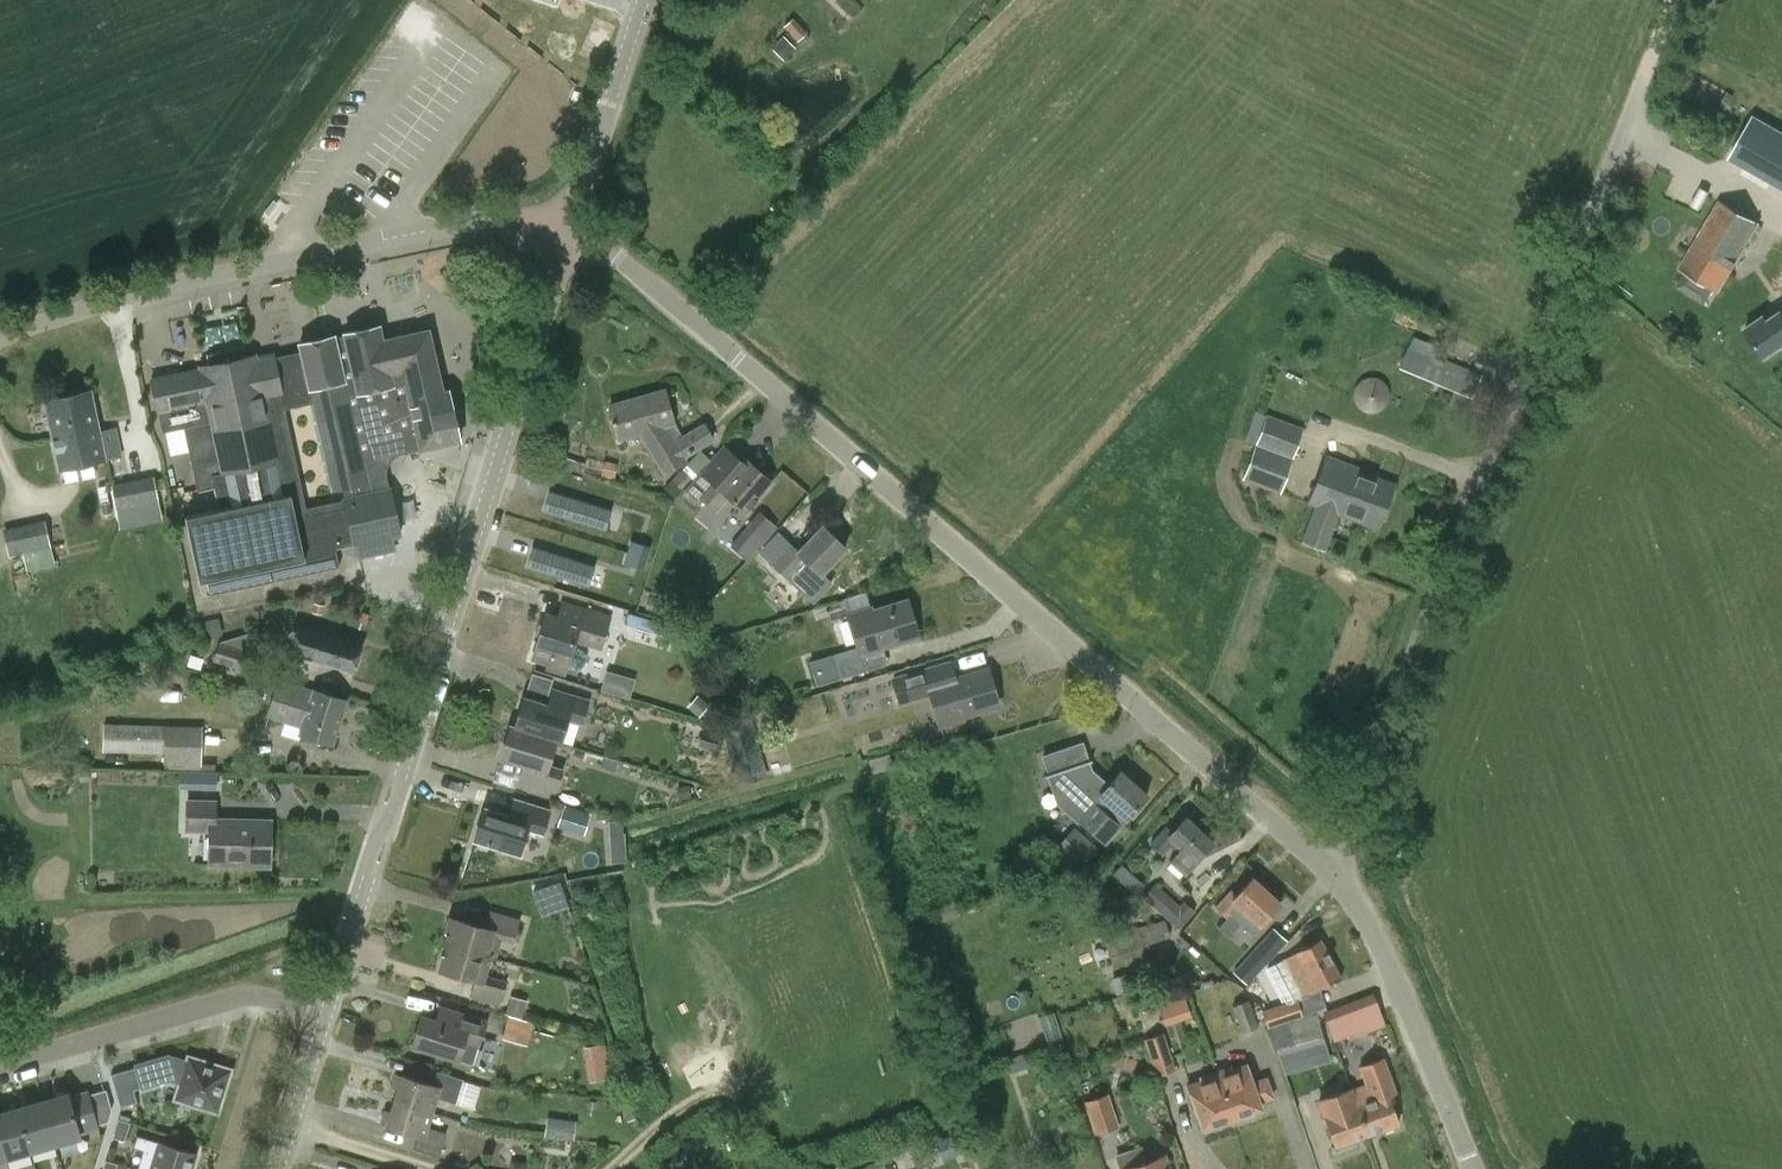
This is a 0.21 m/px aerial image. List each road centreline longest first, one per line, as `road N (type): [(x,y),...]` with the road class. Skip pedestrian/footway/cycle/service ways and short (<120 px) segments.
road 1 (unclassified): [(1341,878),(617,254),(567,225)]
road 2 (unclassified): [(1341,878),(1652,71)]
road 3 (tertiary): [(326,1014),(567,225)]
road 4 (unclassified): [(0,336),(175,283),(502,216),(567,225)]
road 5 (residential): [(326,1014),(246,993),(0,1065)]
road 6 (unclassified): [(1473,1168),(1418,1026),(1341,878)]
road 7 (tertiary): [(567,225),(646,0)]
road 8 (tertiary): [(279,1168),(326,1014)]

